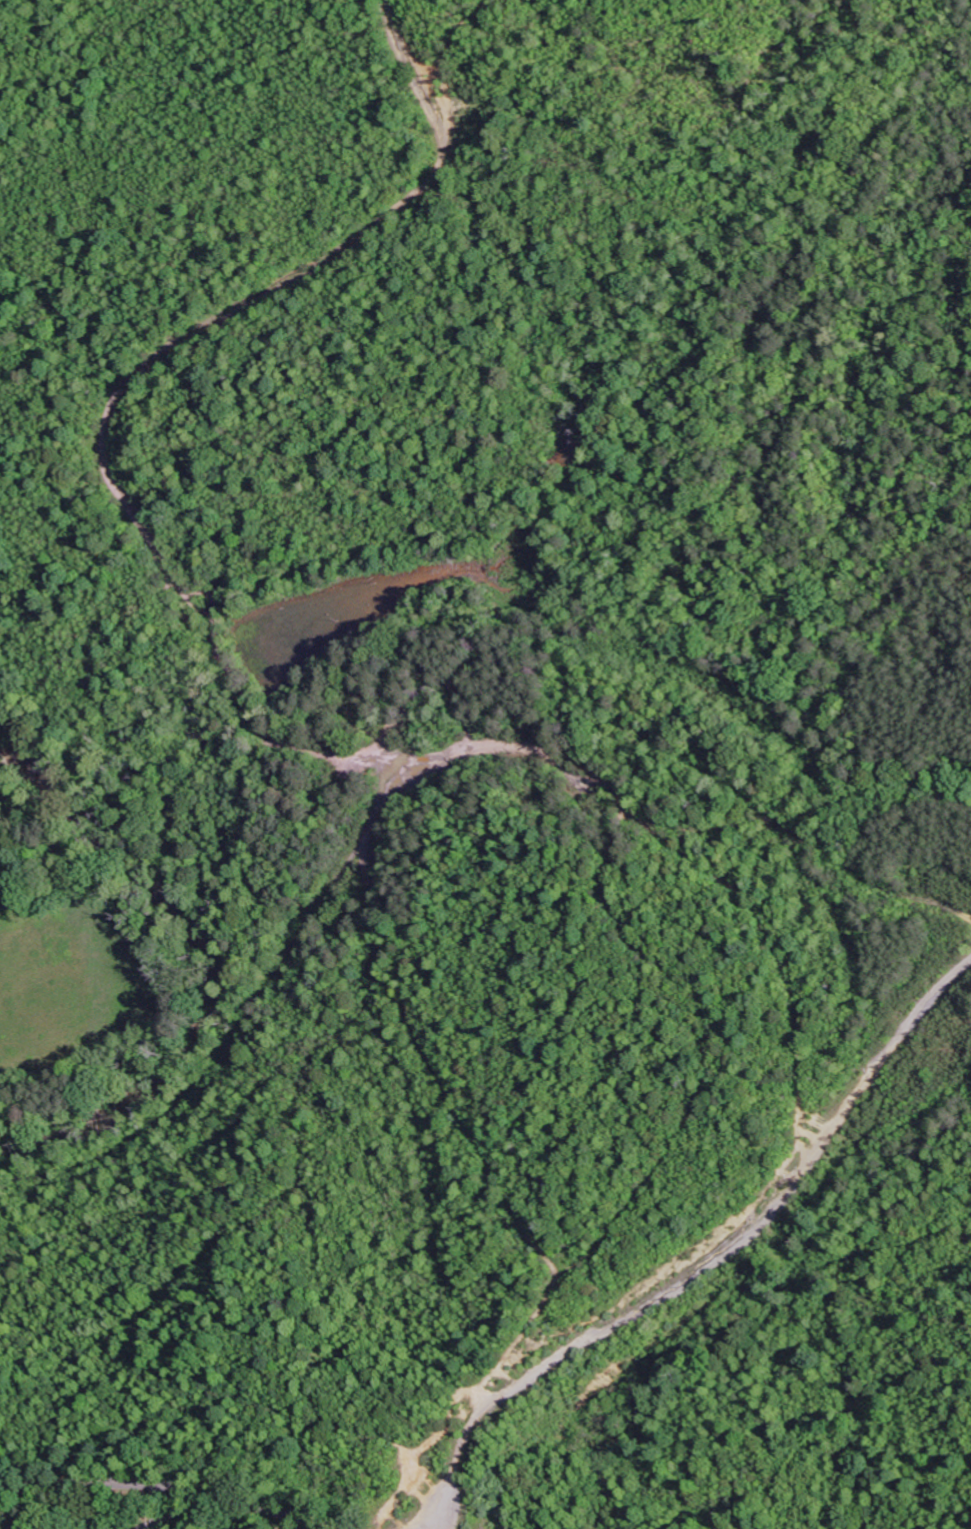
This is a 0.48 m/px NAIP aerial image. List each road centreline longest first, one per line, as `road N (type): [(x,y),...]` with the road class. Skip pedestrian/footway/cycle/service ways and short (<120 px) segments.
road 1 (residential): [(0,1493),(98,1490),(268,1509),(339,1528)]

